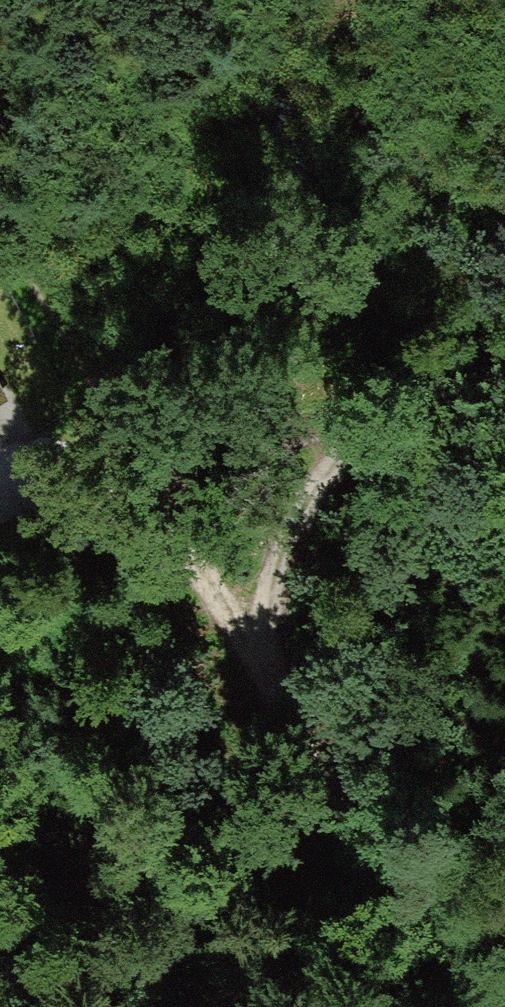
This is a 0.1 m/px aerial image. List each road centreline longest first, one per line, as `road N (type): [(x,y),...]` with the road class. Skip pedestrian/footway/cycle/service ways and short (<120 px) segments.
road 1 (track): [(504,1000),(281,719),(263,633),(275,512),(309,453),(367,418),(504,381)]
road 2 (track): [(281,719),(115,452),(0,218)]
road 3 (track): [(115,452),(309,453)]

